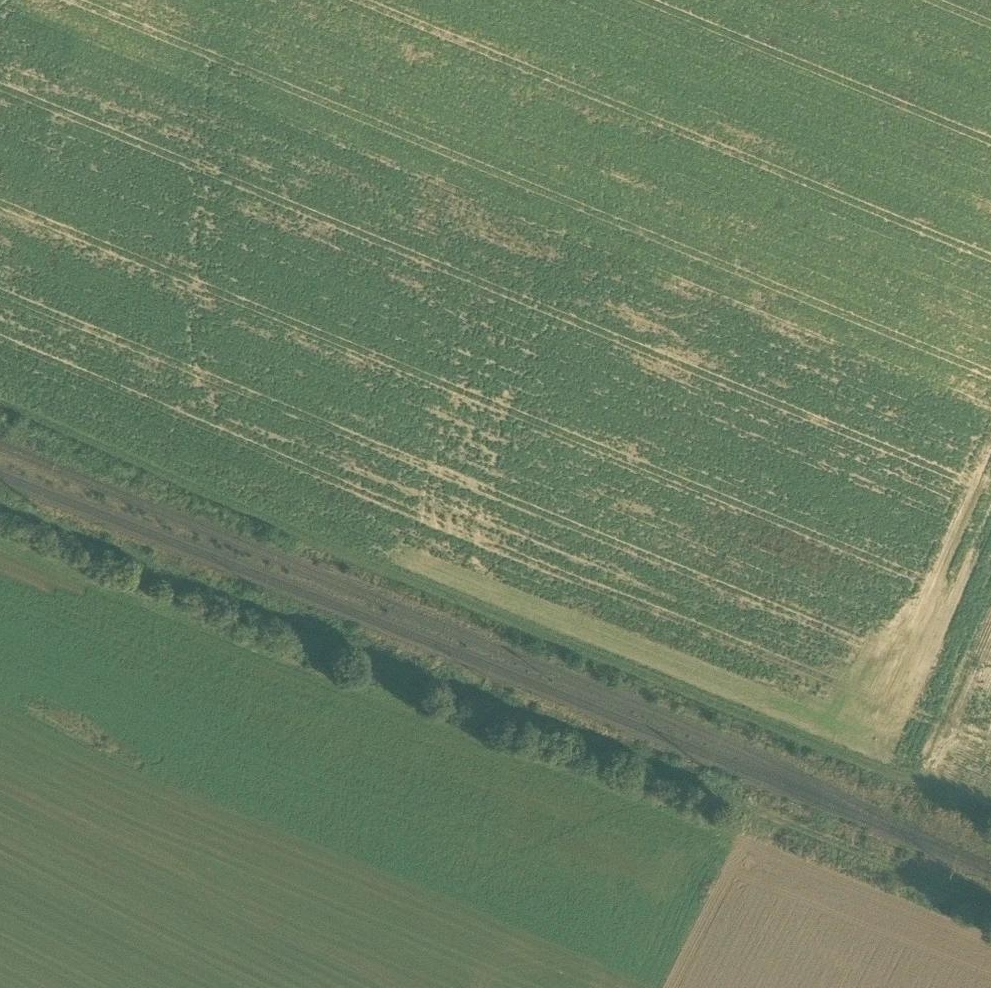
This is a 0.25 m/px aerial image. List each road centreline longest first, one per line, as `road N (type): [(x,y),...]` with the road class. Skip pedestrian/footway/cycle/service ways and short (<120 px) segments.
road 1 (track): [(0,513),(990,911)]

